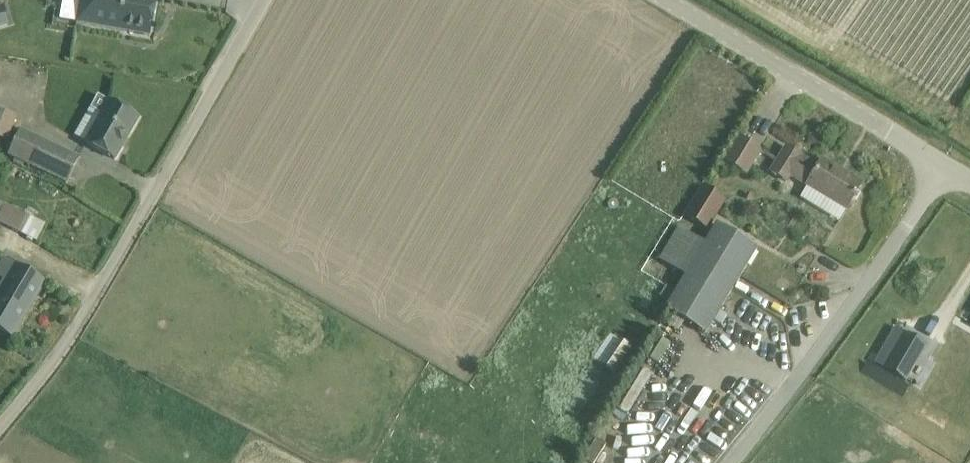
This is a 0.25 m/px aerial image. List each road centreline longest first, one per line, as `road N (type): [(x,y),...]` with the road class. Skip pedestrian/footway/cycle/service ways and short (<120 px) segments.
road 1 (unclassified): [(0,424),(85,316),(266,0)]
road 2 (unclassified): [(734,462),(819,375),(947,169)]
road 3 (unclassified): [(947,169),(662,0)]

